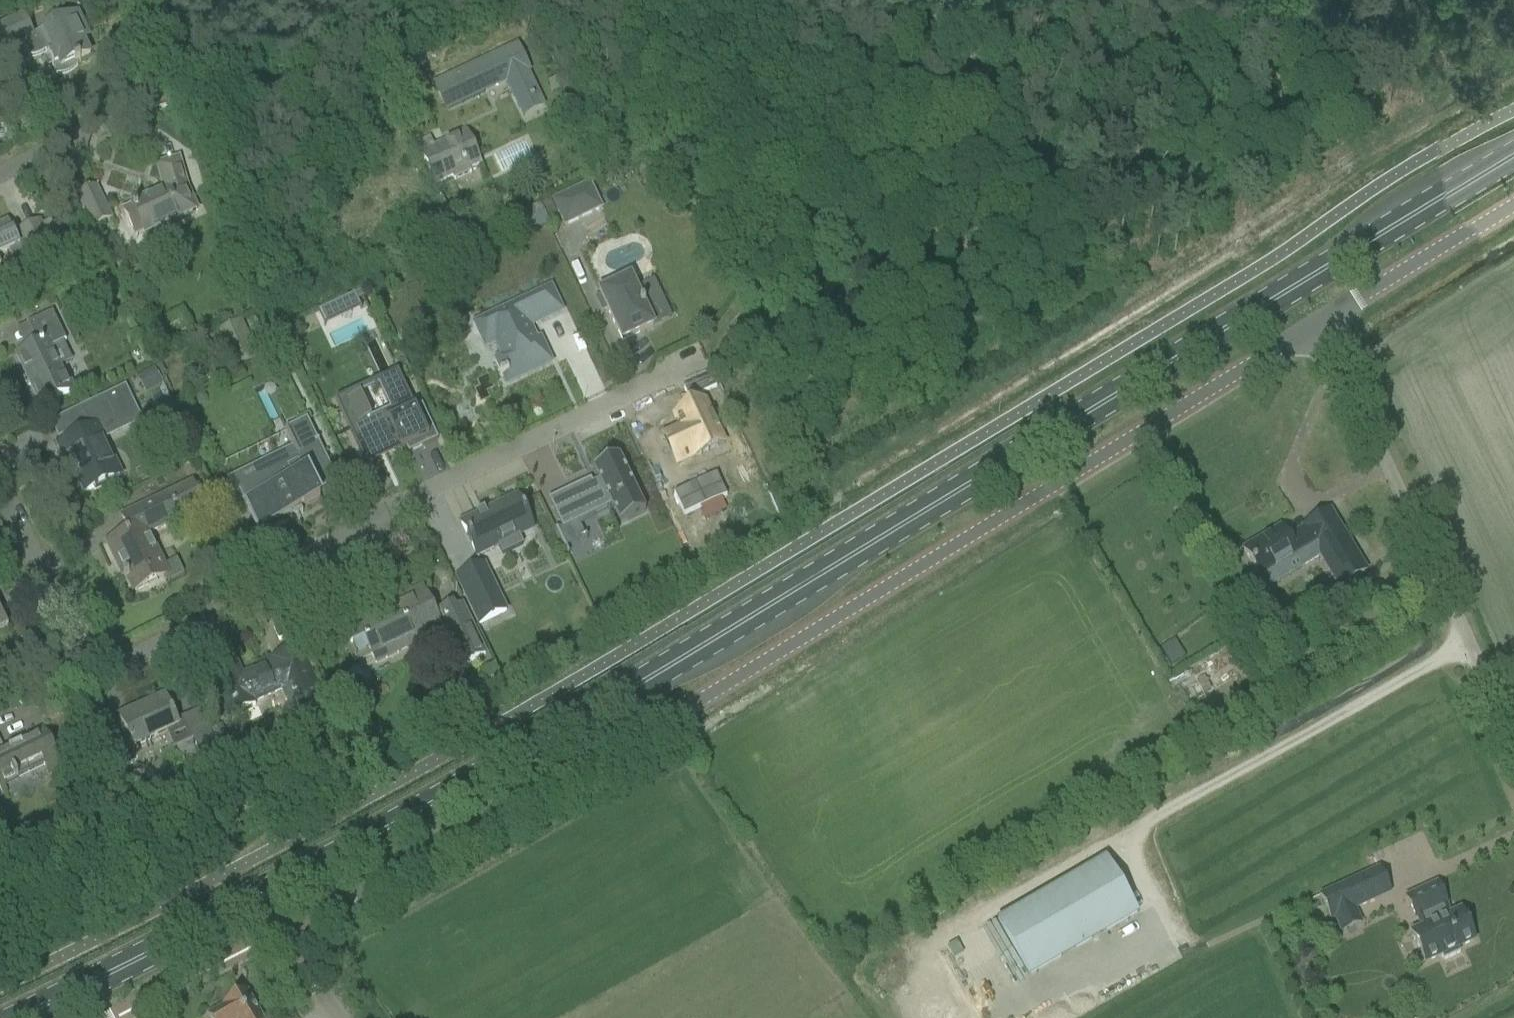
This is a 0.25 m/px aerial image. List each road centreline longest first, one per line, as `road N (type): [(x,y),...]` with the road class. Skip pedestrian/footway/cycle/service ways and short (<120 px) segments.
road 1 (primary): [(9,1017),(254,899),(645,682),(1513,156)]
road 2 (unclassified): [(274,929),(700,702),(1319,326)]
road 3 (residential): [(680,369),(401,507),(374,541),(155,654),(113,650),(77,610),(0,453)]
road 4 (unclassified): [(1513,744),(1319,326)]
road 5 (residential): [(0,182),(159,104),(160,58),(133,0)]
road 6 (unclassified): [(1319,326),(1513,207)]
road 7 (unclassified): [(98,1017),(274,929)]

